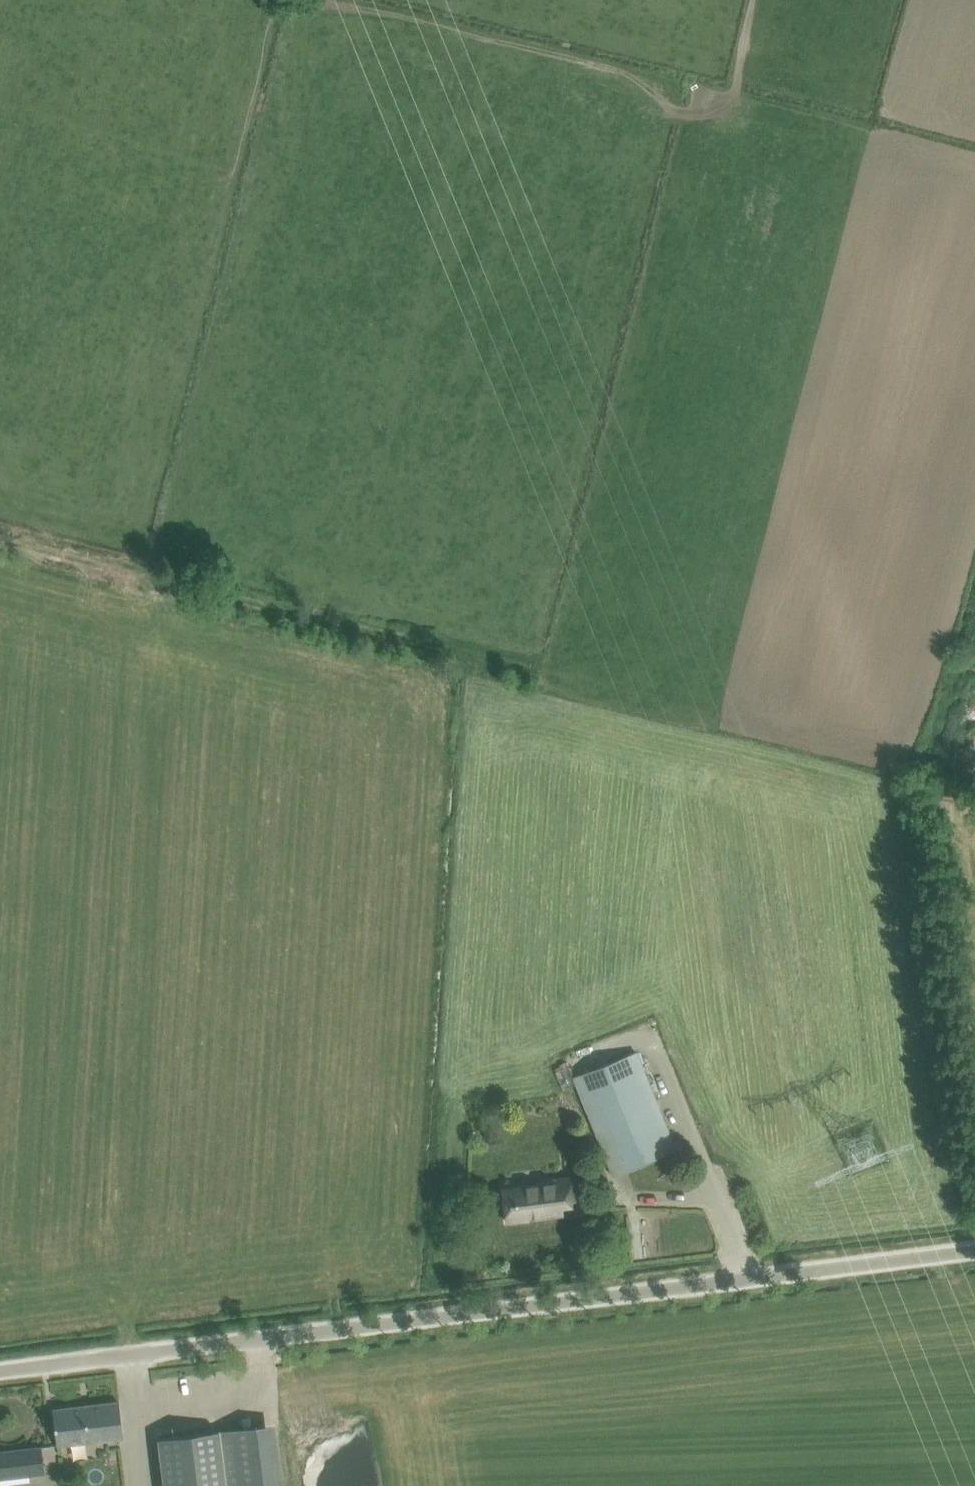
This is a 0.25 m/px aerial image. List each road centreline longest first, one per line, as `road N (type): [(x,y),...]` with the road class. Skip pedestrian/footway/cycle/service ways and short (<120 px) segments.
road 1 (unclassified): [(0,1375),(974,1261)]

